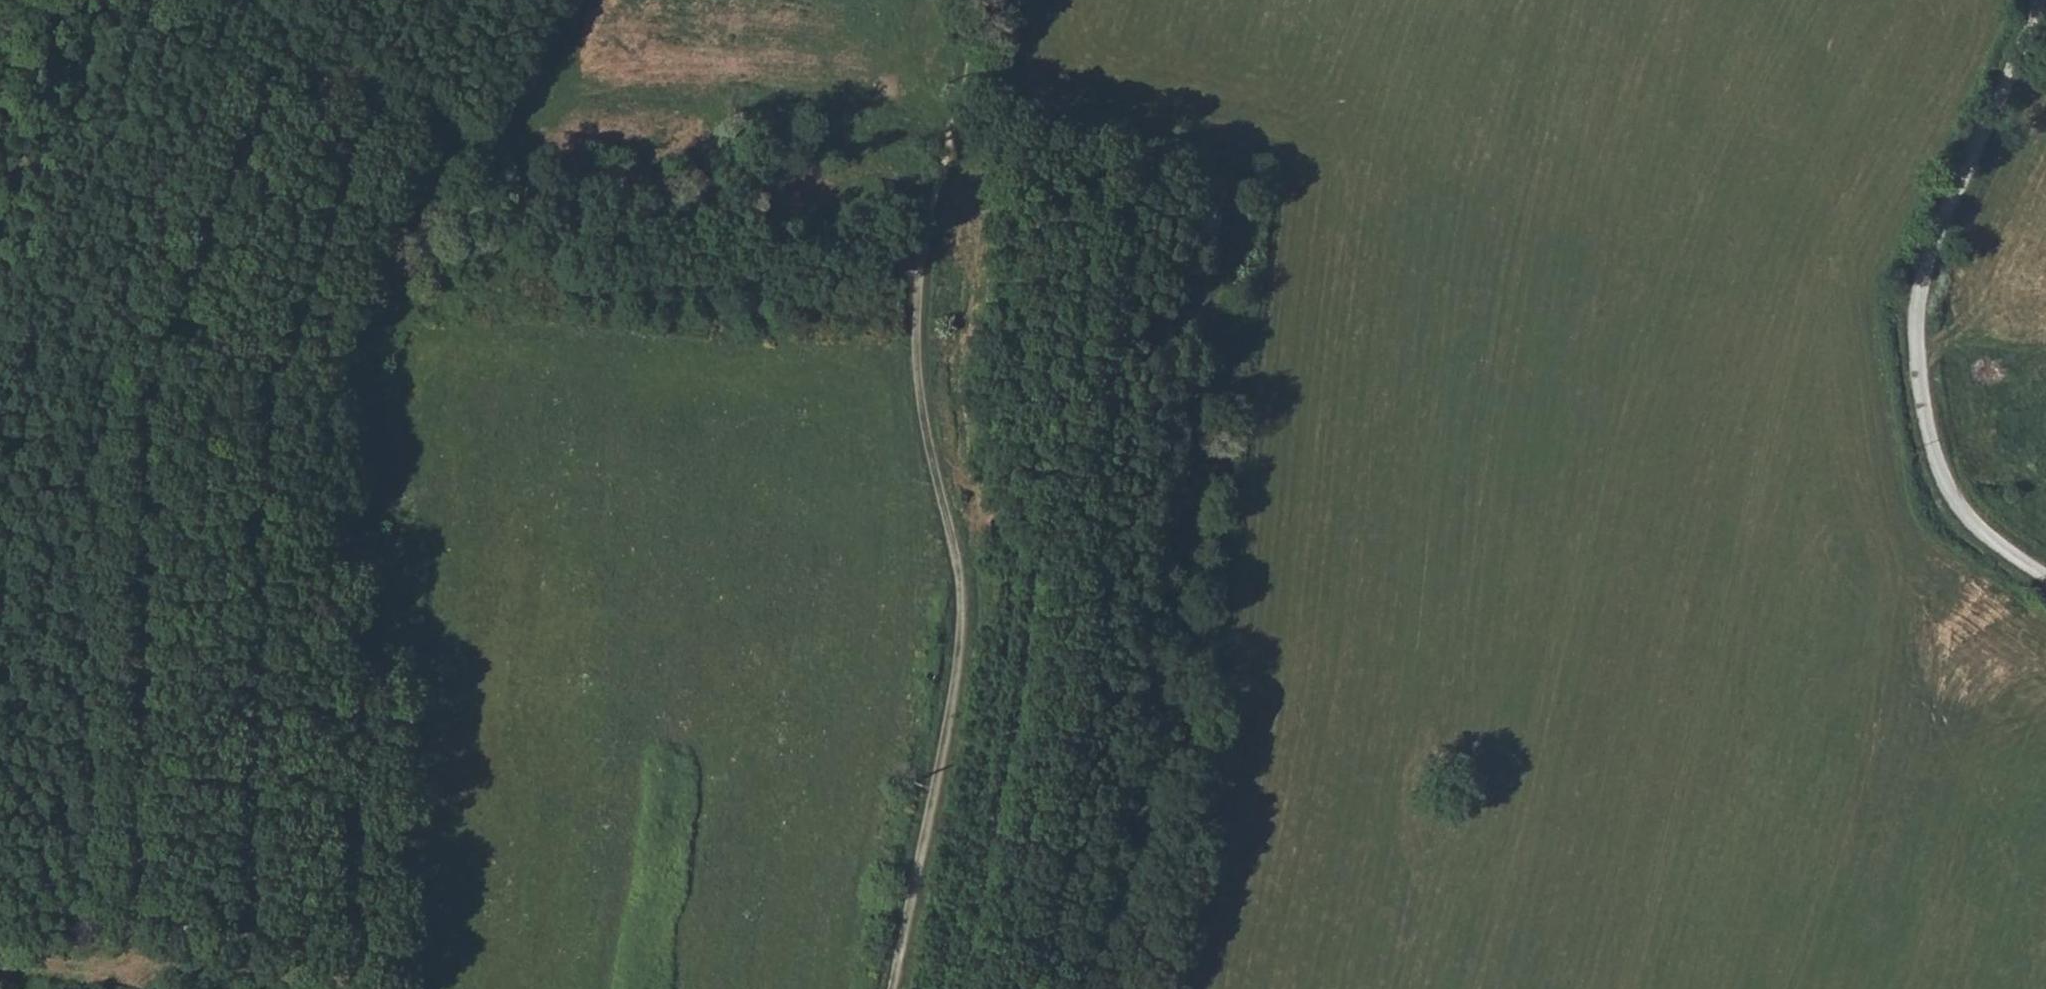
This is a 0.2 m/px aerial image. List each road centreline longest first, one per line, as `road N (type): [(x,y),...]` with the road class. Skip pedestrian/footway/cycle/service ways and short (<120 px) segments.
road 1 (track): [(945,166),(911,352),(964,637),(894,988)]
road 2 (unclassified): [(2045,576),(1956,511),(1931,441),(1918,343),(1931,261),(2035,0)]

